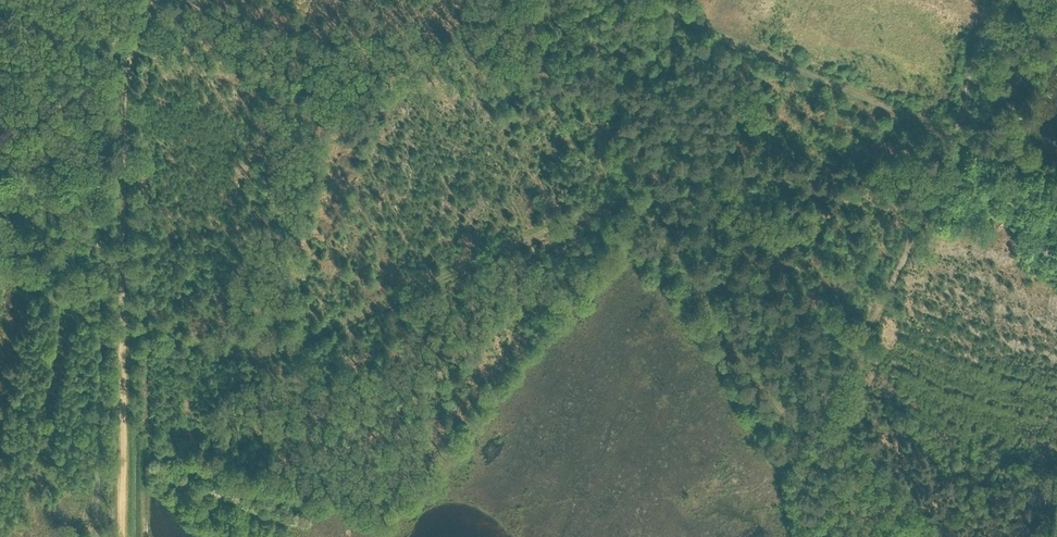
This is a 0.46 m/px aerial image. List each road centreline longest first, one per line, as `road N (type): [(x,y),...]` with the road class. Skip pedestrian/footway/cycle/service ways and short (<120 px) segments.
road 1 (track): [(121,323),(270,350),(622,202),(640,211),(785,402),(804,412),(837,381),(955,137)]
road 2 (track): [(955,137),(644,0)]
road 3 (track): [(149,0),(125,107),(121,323)]
road 4 (track): [(121,323),(119,536)]
road 5 (track): [(986,0),(955,137)]

